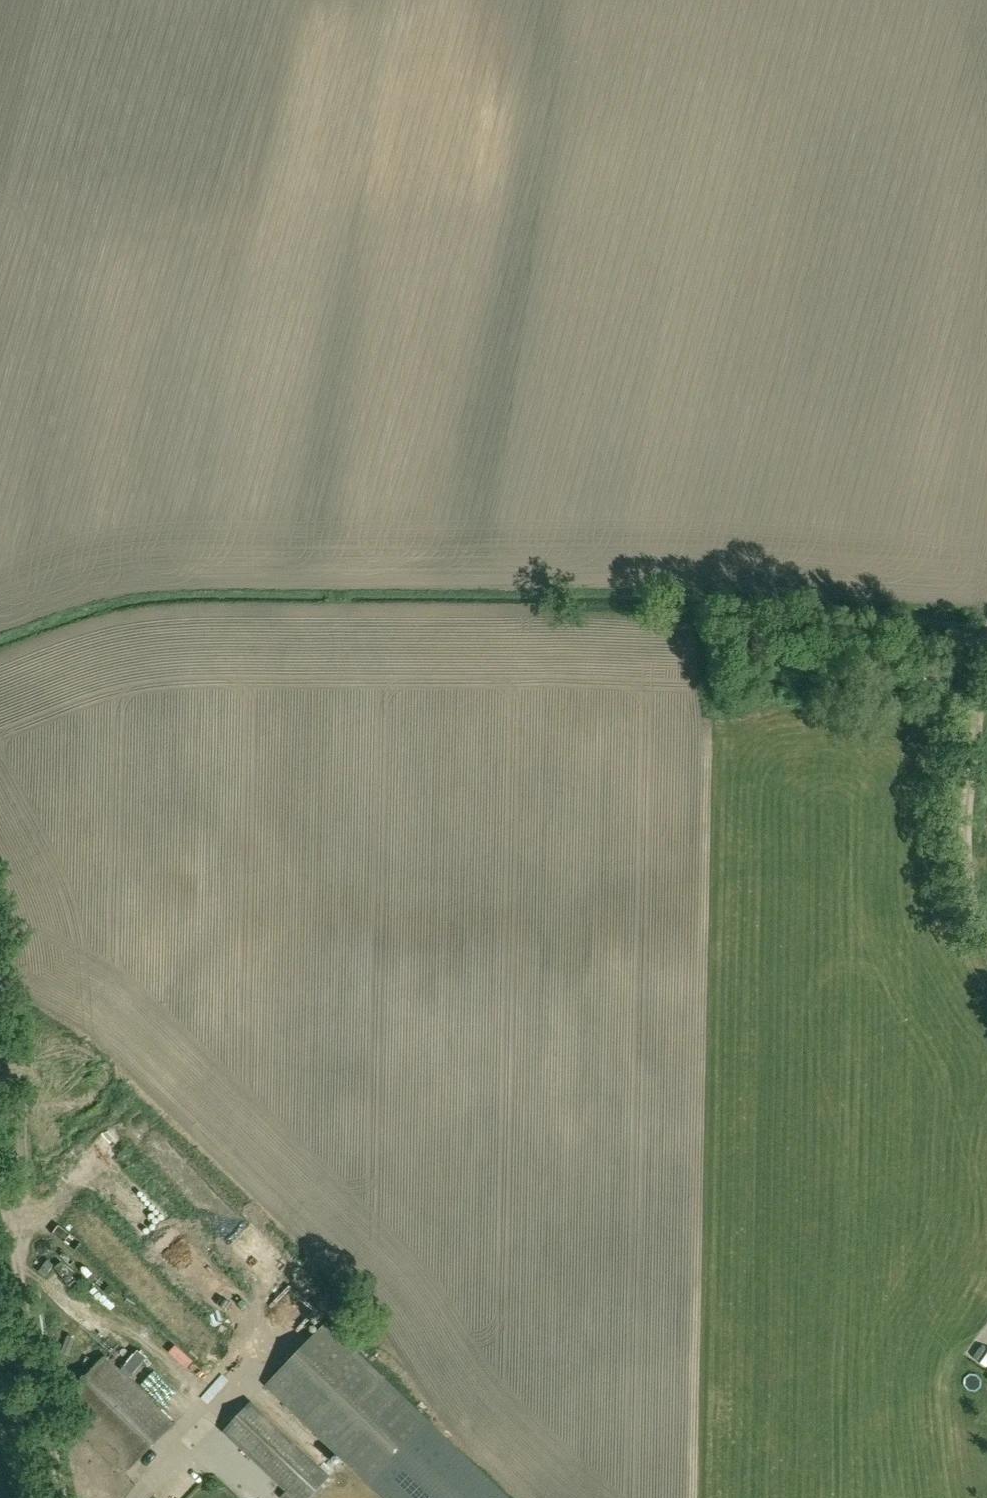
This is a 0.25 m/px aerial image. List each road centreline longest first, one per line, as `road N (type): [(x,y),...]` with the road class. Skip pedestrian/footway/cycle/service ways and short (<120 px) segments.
road 1 (track): [(0,1048),(1,1198),(50,1497)]
road 2 (track): [(986,687),(963,853),(986,937)]

